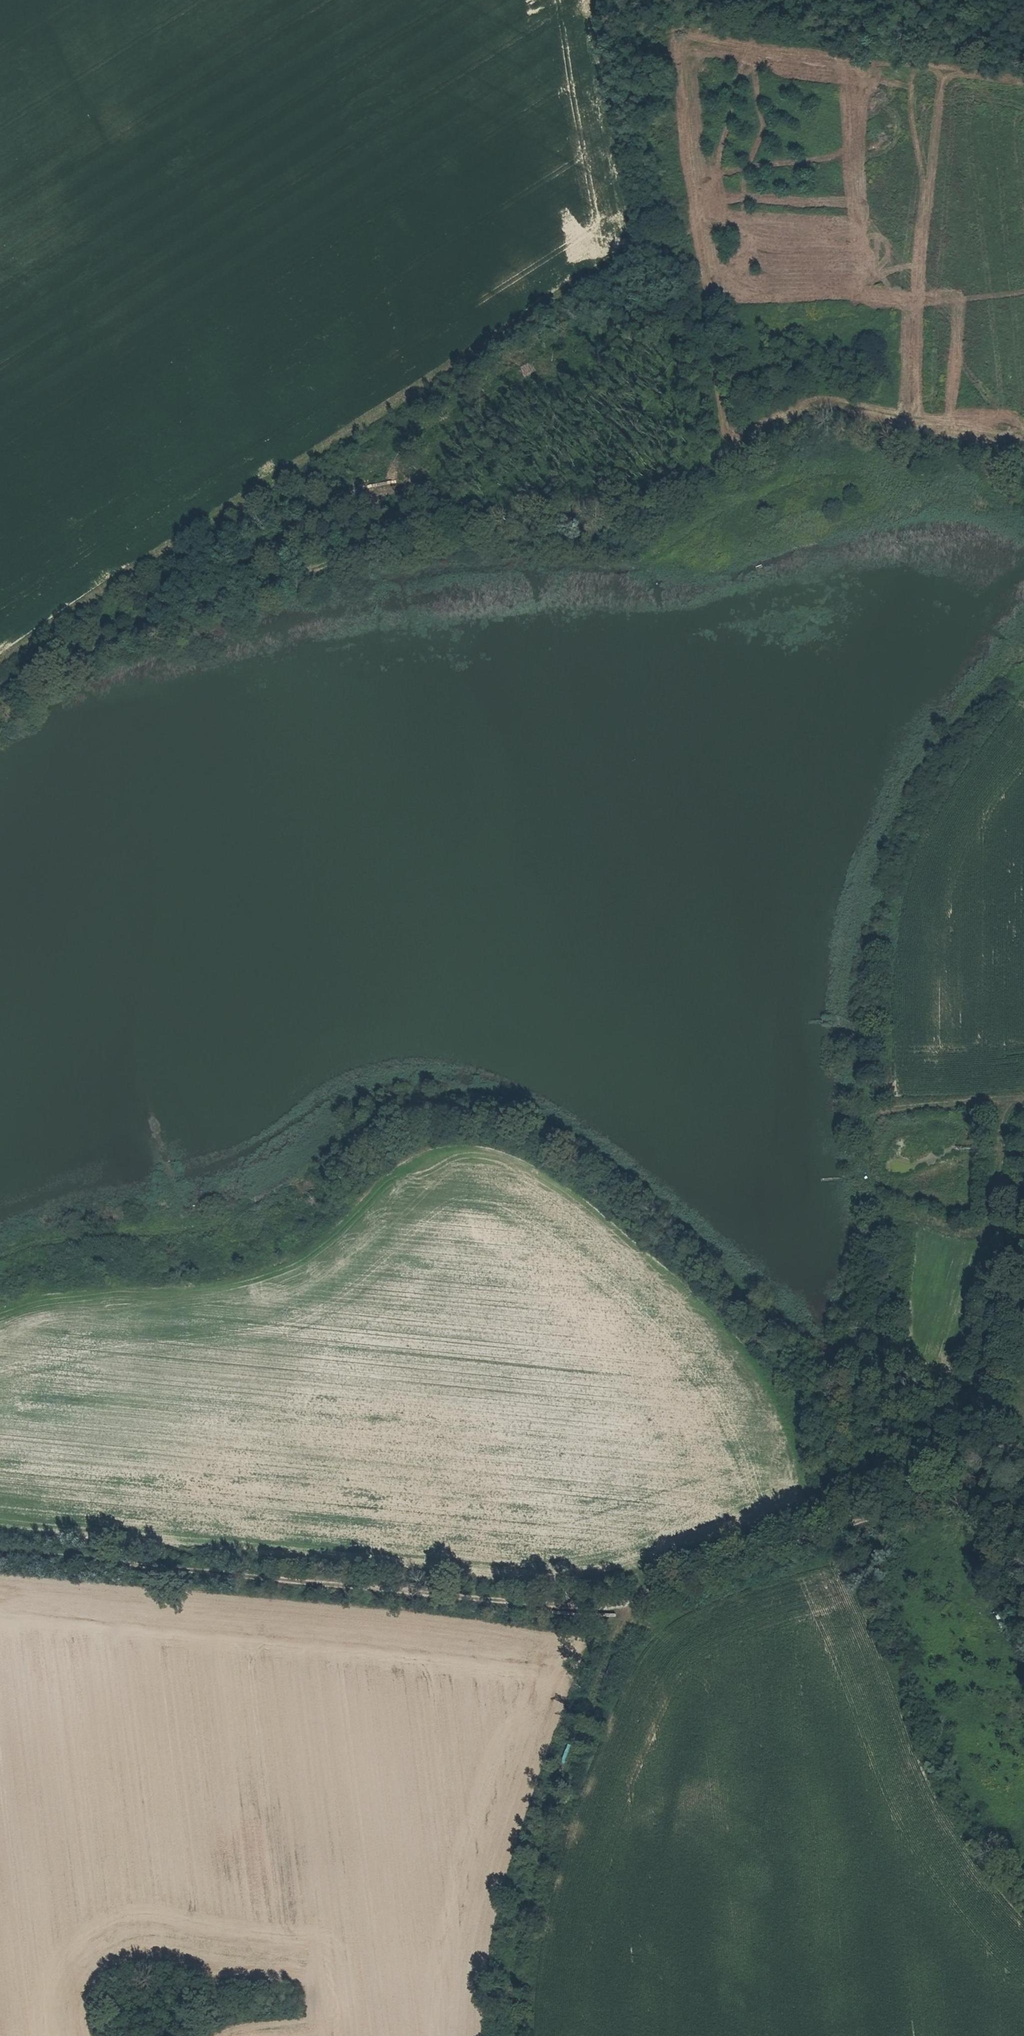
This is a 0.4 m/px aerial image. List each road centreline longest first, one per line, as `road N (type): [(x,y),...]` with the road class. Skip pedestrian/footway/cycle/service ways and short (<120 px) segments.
road 1 (track): [(1023,1239),(960,1474),(938,1496),(632,1601),(0,1555)]
road 2 (track): [(632,1601),(544,1850),(517,2035)]

